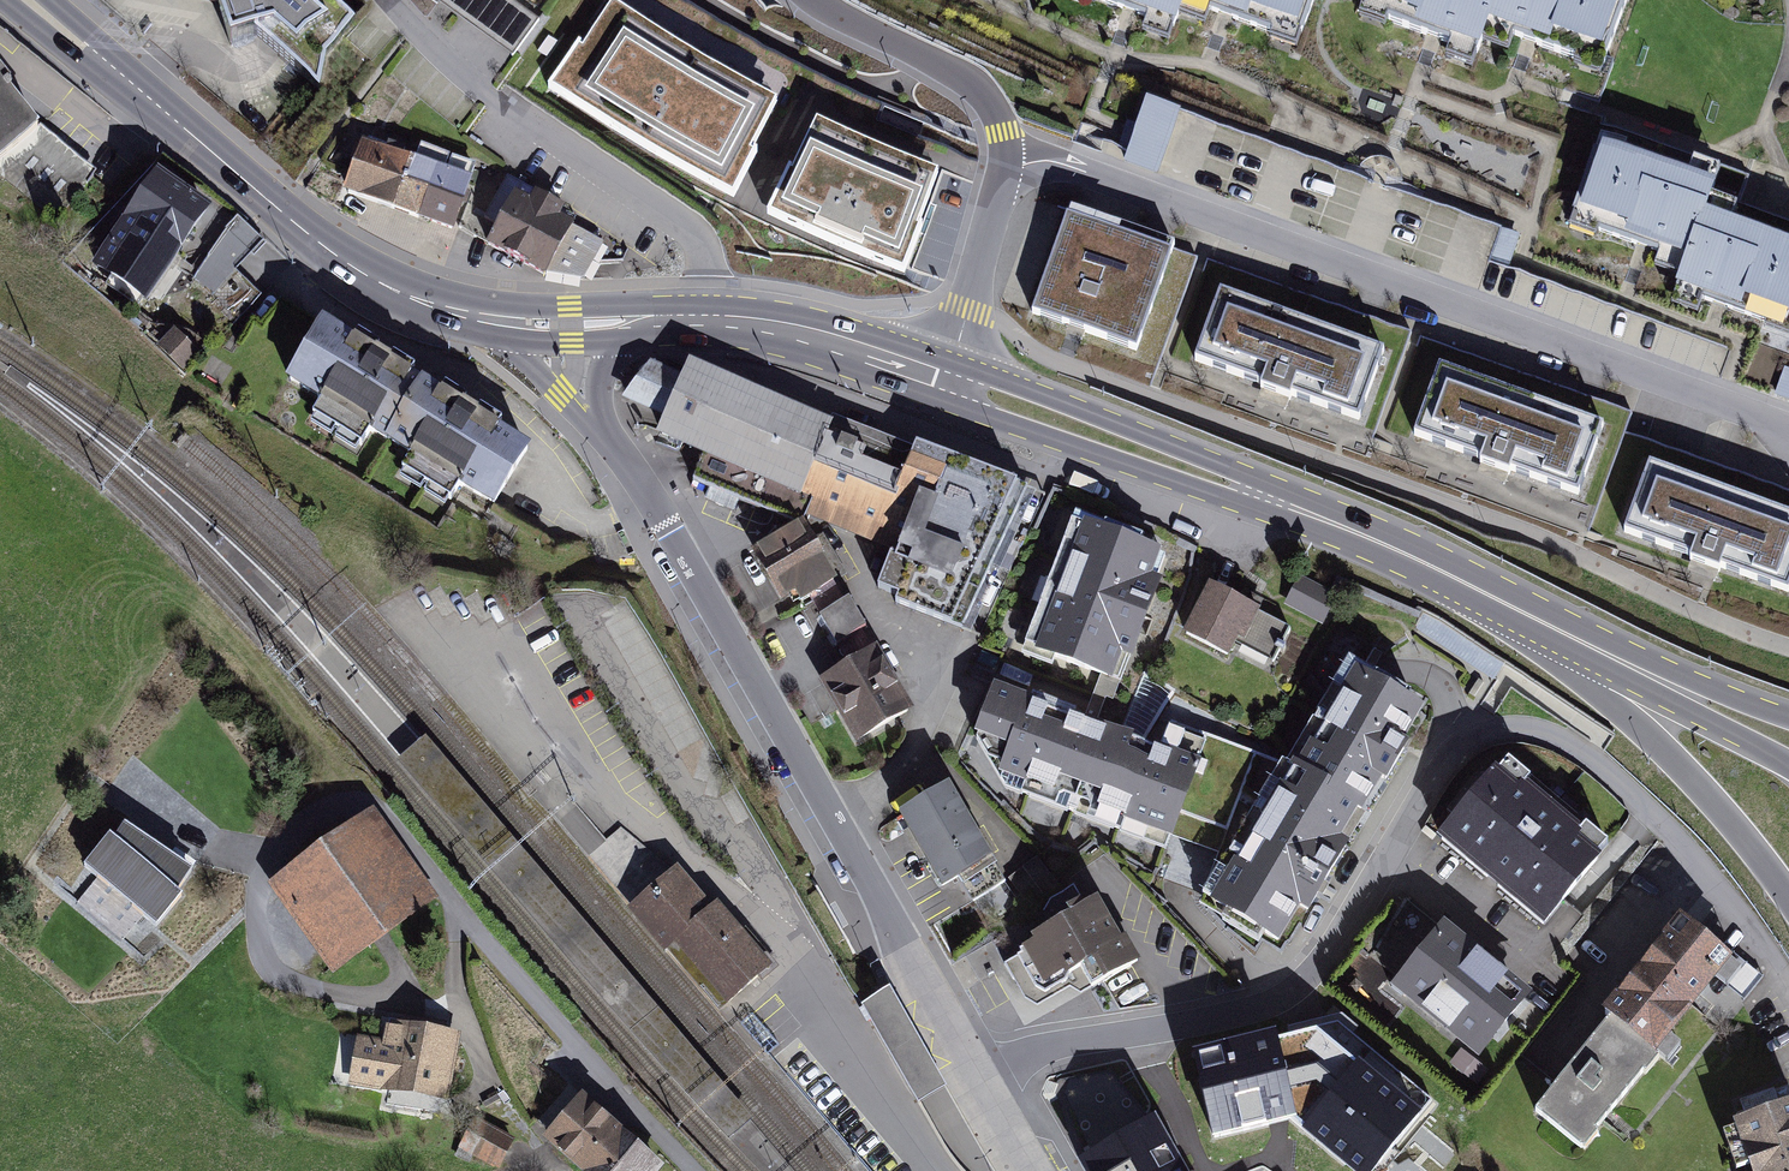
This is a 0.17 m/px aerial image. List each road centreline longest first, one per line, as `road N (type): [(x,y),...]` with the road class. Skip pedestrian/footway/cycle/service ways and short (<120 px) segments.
road 1 (residential): [(1007,165),(1055,165),(1100,177),(1788,429)]
road 2 (unclassified): [(600,426),(732,633),(980,1076)]
road 3 (residential): [(1296,995),(1451,756),(1514,729),(1555,737),(1609,773),(1727,895),(1788,986)]
road 4 (secondary): [(29,0),(310,236),(385,285),(459,312)]
road 5 (residential): [(710,319),(709,258),(689,232),(500,101),(387,0)]
road 6 (secondary): [(1557,630),(1584,677),(1730,820),(1788,903)]
road 7 (secondary): [(1557,630),(1250,490)]
road 8 (residential): [(1515,79),(1722,155),(1764,131),(1788,67)]
road 9 (residential): [(980,1076),(1064,1038),(1234,1014),(1296,995)]
road 10 (secondary): [(949,379),(987,413),(1077,449),(1210,493),(1250,490)]
road 11 (secondary): [(1250,490),(1208,461),(999,380),(949,379)]
road 12 (track): [(459,912),(455,984),(487,1085),(548,1170)]
road 13 (residential): [(1007,165),(996,113),(971,83),(814,0)]
road 14 (secondary): [(949,379),(807,330),(710,319)]
road 15 (residential): [(949,379),(1007,165)]
road 16 (unclassified): [(459,312),(600,426)]
road 17 (secondary): [(624,321),(530,323),(459,312)]
road 18 (secondary): [(1676,688),(1788,759)]
road 19 (secondary): [(1676,688),(1557,630)]

